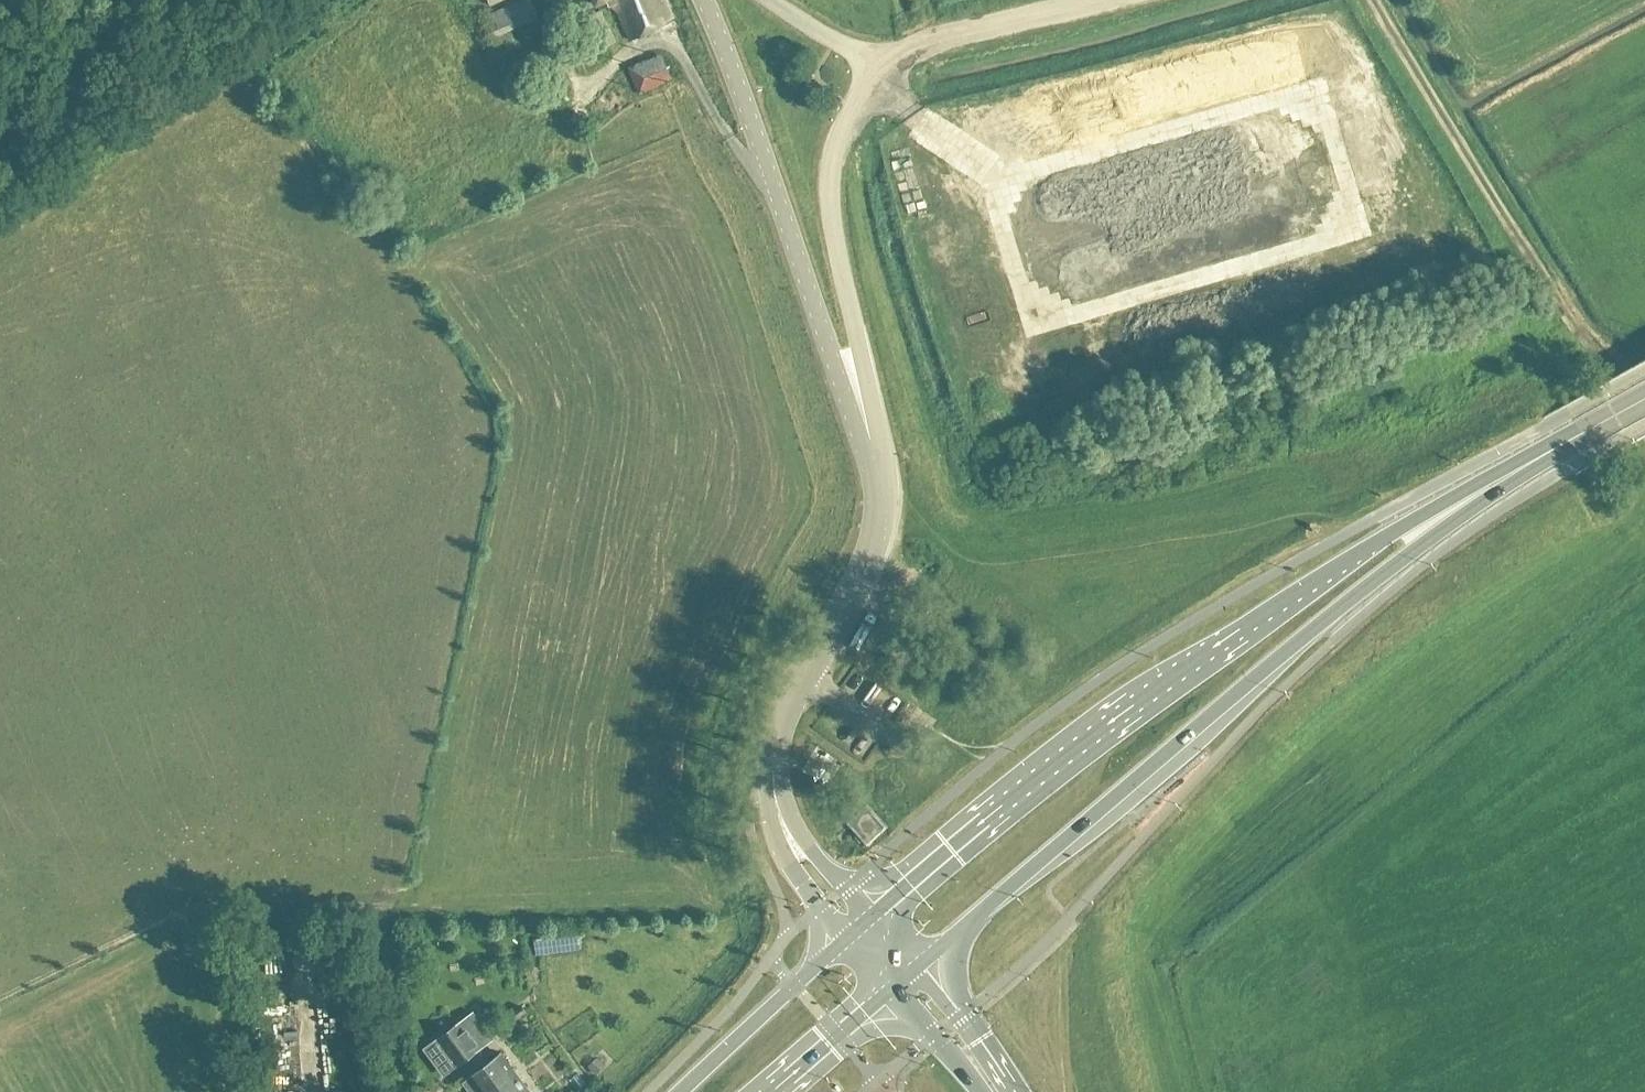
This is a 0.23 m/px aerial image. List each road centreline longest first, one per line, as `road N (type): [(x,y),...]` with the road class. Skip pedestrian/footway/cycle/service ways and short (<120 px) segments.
road 1 (tertiary): [(778,807),(778,722),(868,563),(878,504),(705,0)]
road 2 (secondary): [(1471,497),(1380,539),(1146,697),(872,914)]
road 3 (secondary): [(916,966),(1307,627),(1471,497)]
road 4 (track): [(1374,0),(1644,435)]
road 5 (secondary): [(846,937),(680,1091)]
road 6 (secondary): [(1471,497),(1644,398)]
road 7 (secondary): [(767,1091),(890,988)]
road 8 (secondary): [(1011,1091),(916,966)]
road 9 (tertiary): [(778,807),(800,875),(846,937)]
road 10 (tertiary): [(872,914),(778,807)]
road 11 (secondary): [(890,988),(984,1091)]

